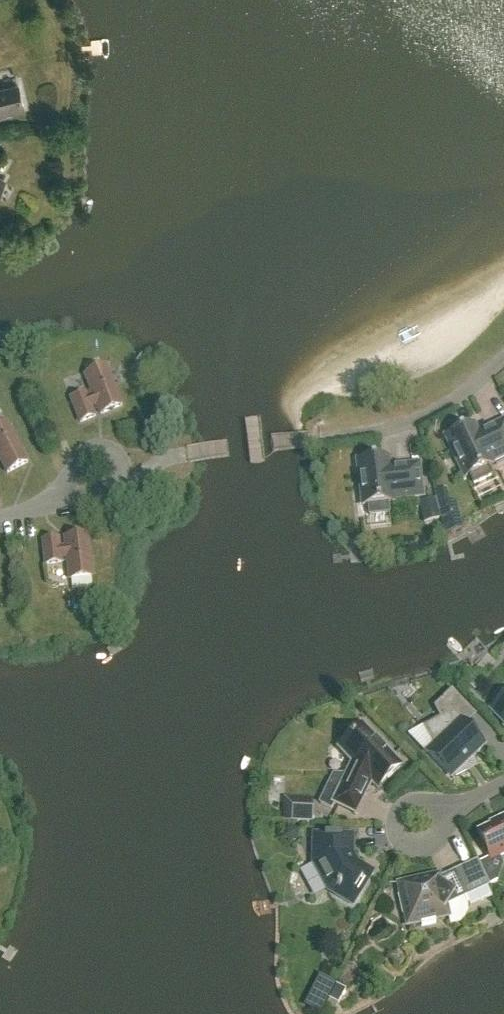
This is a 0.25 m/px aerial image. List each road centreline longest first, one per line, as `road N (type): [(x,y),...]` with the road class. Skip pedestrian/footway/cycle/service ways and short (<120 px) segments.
road 1 (residential): [(325,437),(388,430),(442,408),(503,363)]
road 2 (residential): [(48,508),(81,456),(116,452),(121,482),(82,500)]
road 3 (residential): [(456,806),(412,804),(399,813),(397,837),(407,848),(432,847),(440,836)]

